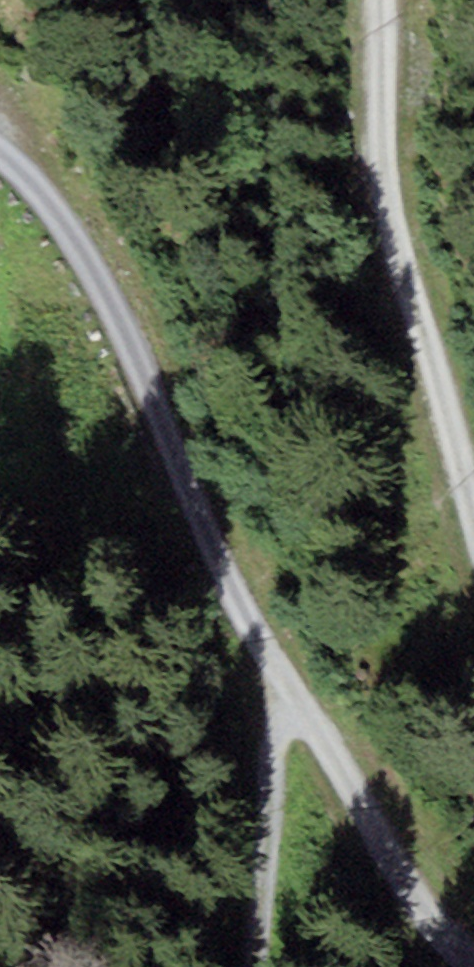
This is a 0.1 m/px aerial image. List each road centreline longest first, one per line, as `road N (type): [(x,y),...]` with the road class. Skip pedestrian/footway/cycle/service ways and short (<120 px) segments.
road 1 (track): [(0,155),(44,192),(106,307),(281,674)]
road 2 (track): [(473,486),(407,238),(378,0)]
road 3 (track): [(281,674),(424,898),(473,955)]
road 4 (track): [(276,966),(281,674)]

